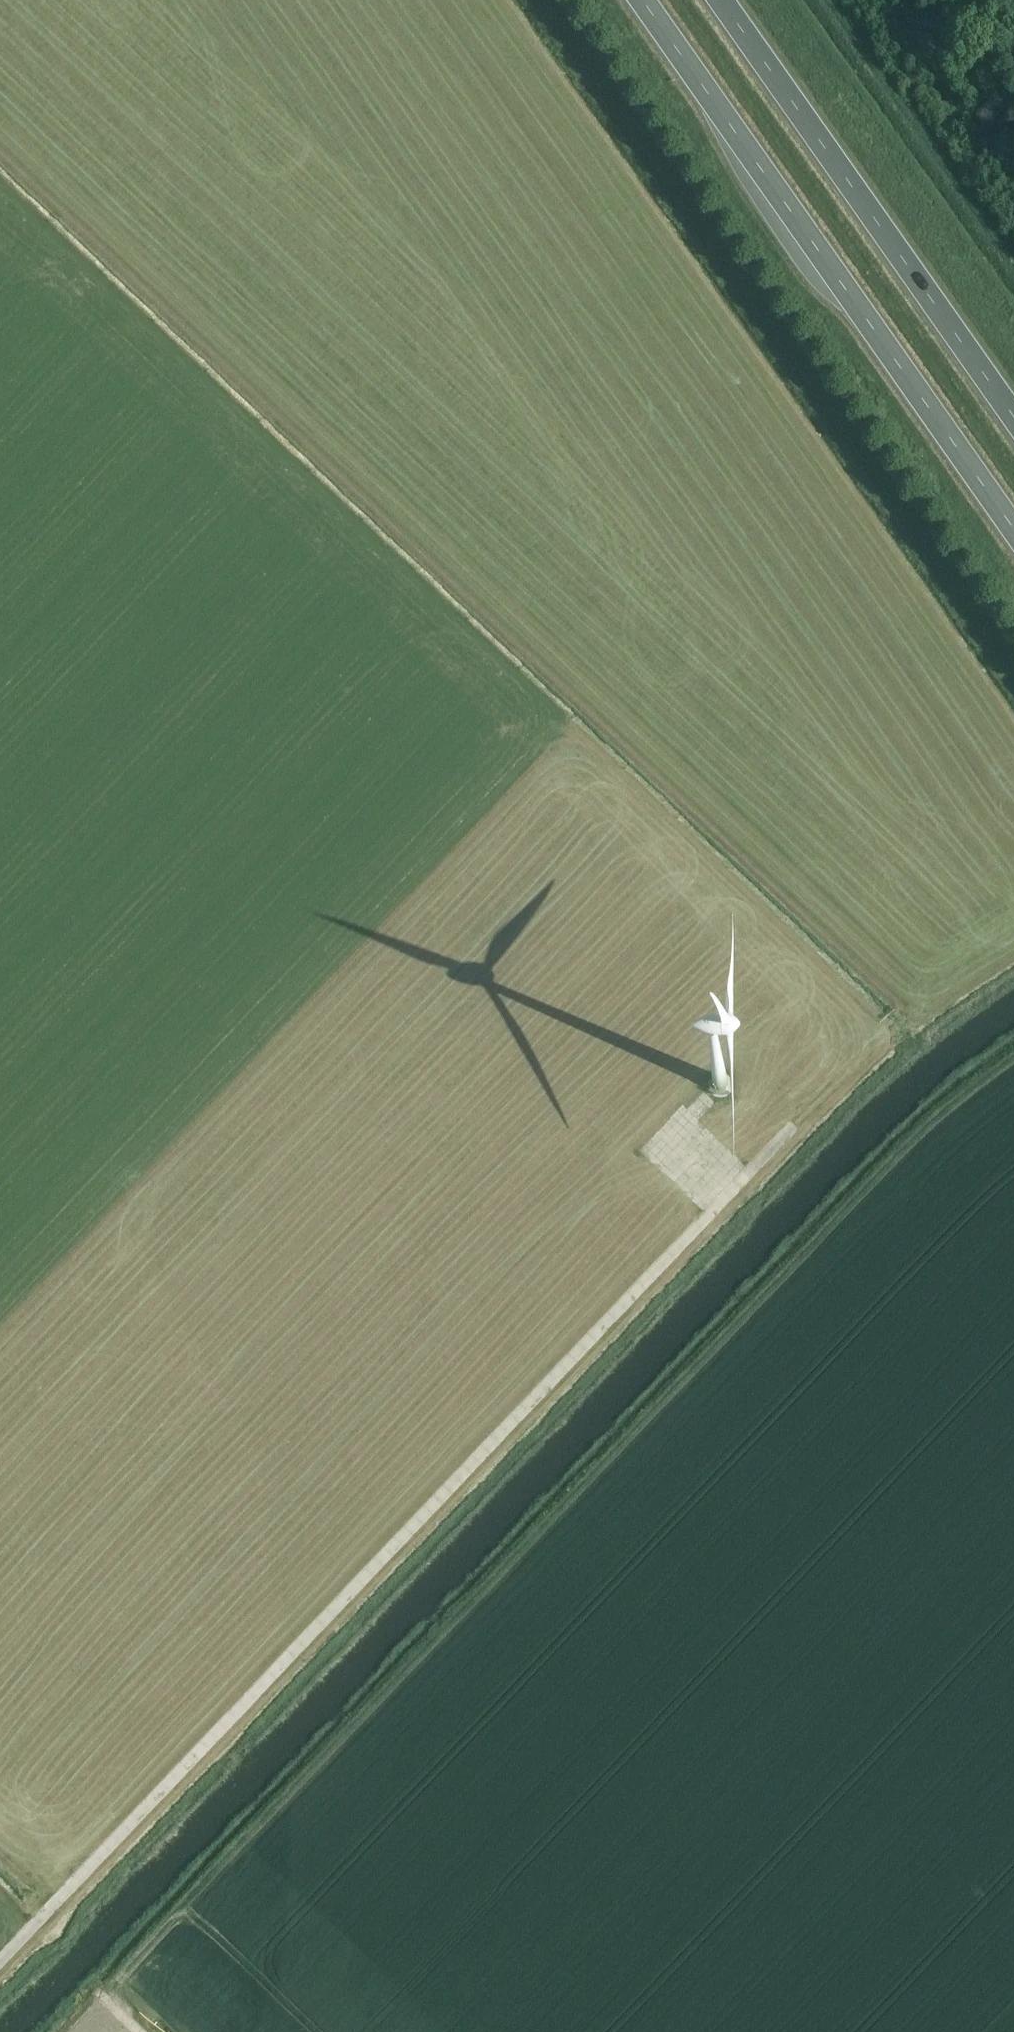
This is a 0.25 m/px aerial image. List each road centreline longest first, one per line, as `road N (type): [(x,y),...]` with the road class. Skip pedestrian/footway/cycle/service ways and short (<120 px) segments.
road 1 (trunk): [(641,0),(1013,530)]
road 2 (trunk): [(1013,418),(720,0)]

